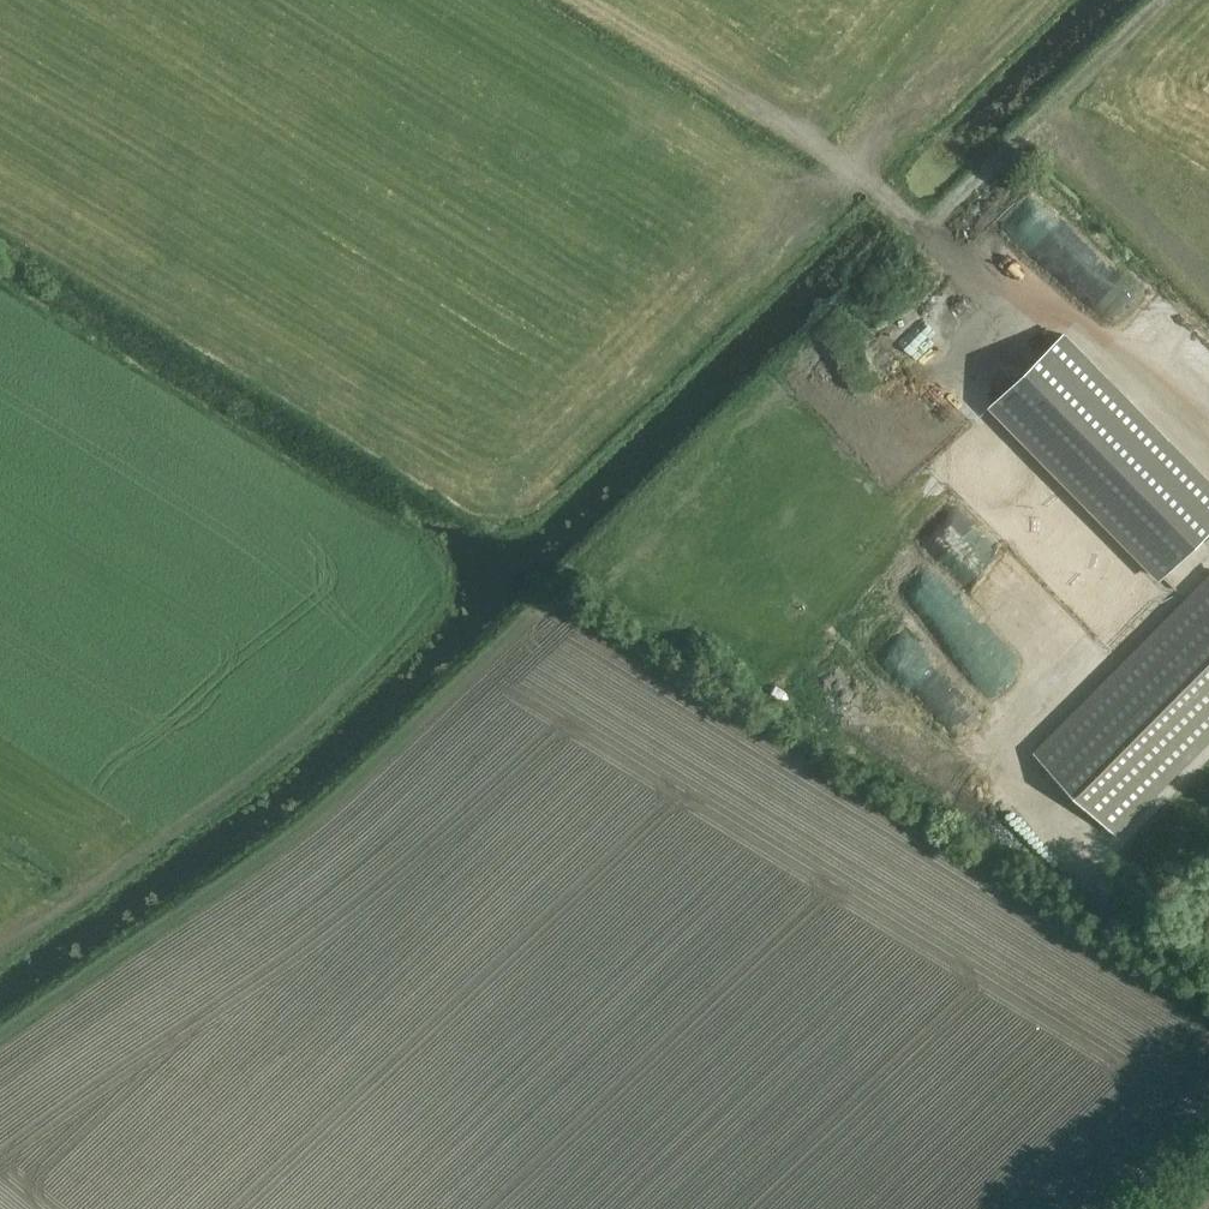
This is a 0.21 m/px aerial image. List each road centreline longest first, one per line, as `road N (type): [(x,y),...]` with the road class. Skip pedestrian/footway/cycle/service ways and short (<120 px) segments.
road 1 (track): [(933,228),(770,103),(600,0)]

